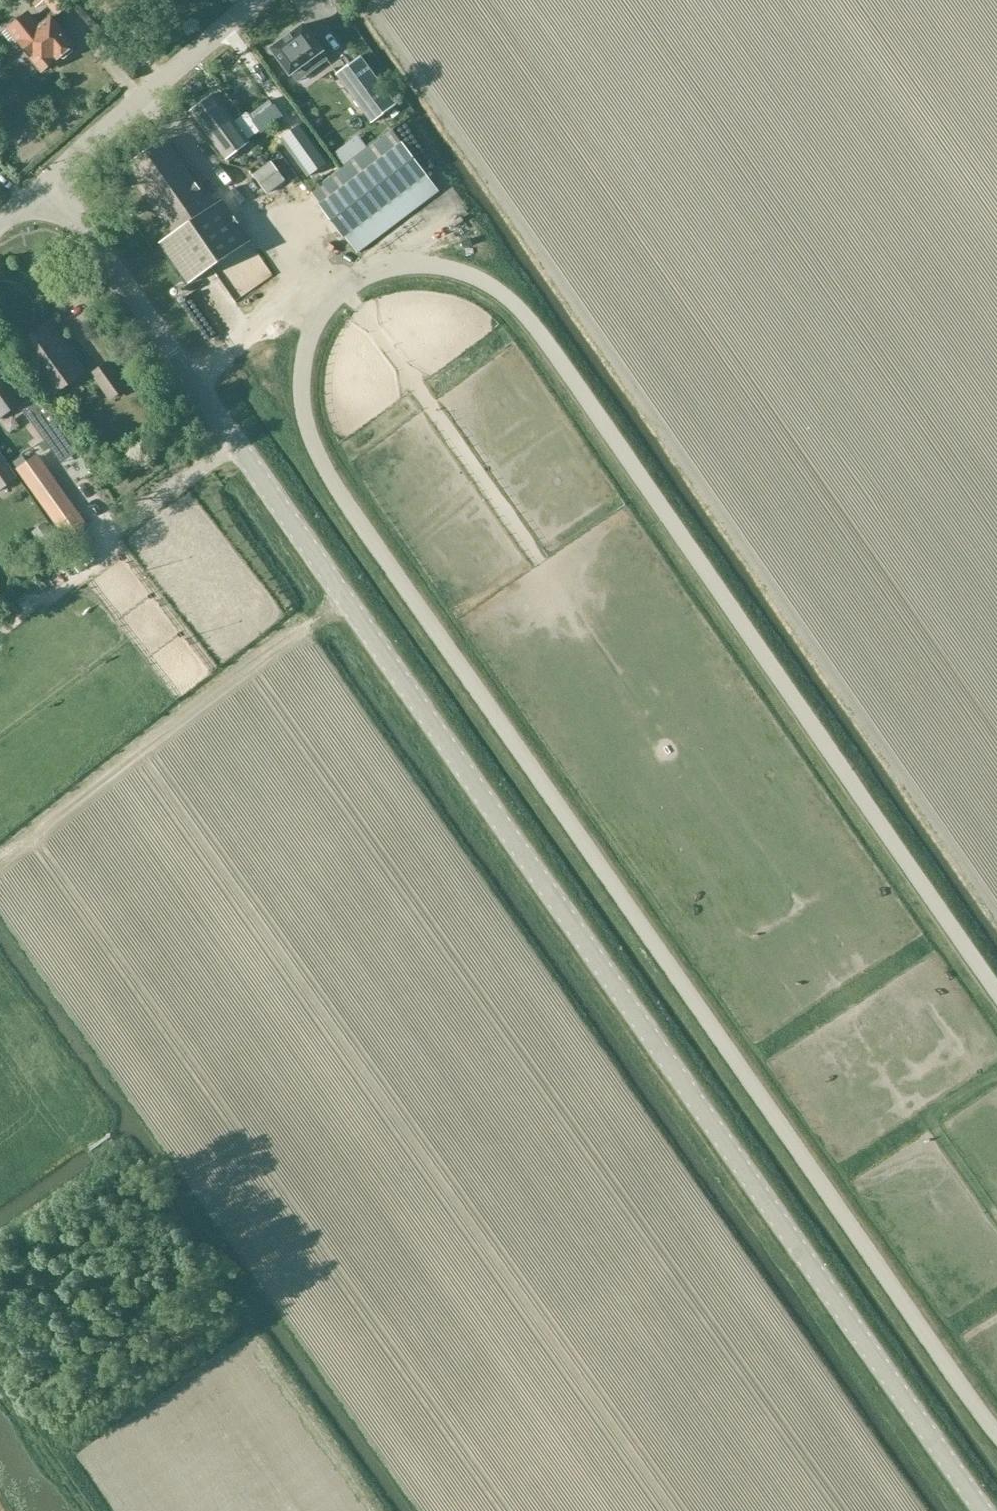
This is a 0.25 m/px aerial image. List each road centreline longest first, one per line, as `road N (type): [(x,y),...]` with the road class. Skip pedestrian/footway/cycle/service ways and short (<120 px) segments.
road 1 (tertiary): [(984,1510),(928,1442),(52,182)]
road 2 (tertiary): [(52,182),(263,0)]

